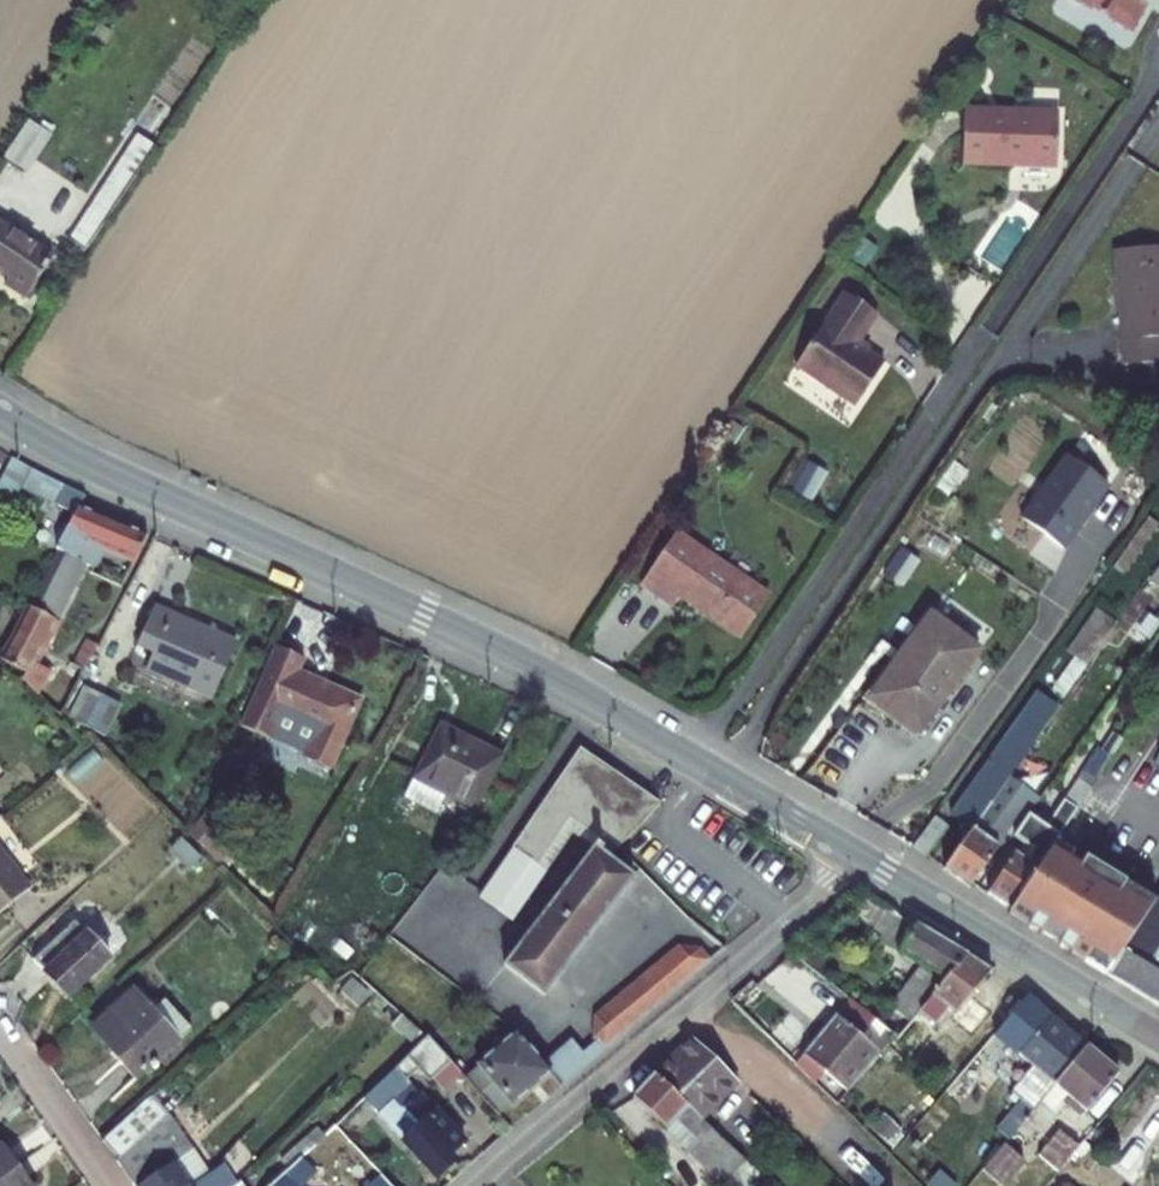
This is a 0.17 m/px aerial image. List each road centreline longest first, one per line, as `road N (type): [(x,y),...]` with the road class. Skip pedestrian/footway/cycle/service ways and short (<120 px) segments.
road 1 (tertiary): [(0,414),(82,462),(519,661),(859,859)]
road 2 (residential): [(859,859),(474,1185)]
road 3 (tertiary): [(859,859),(1158,1037)]
road 4 (residential): [(0,1033),(111,1185)]

